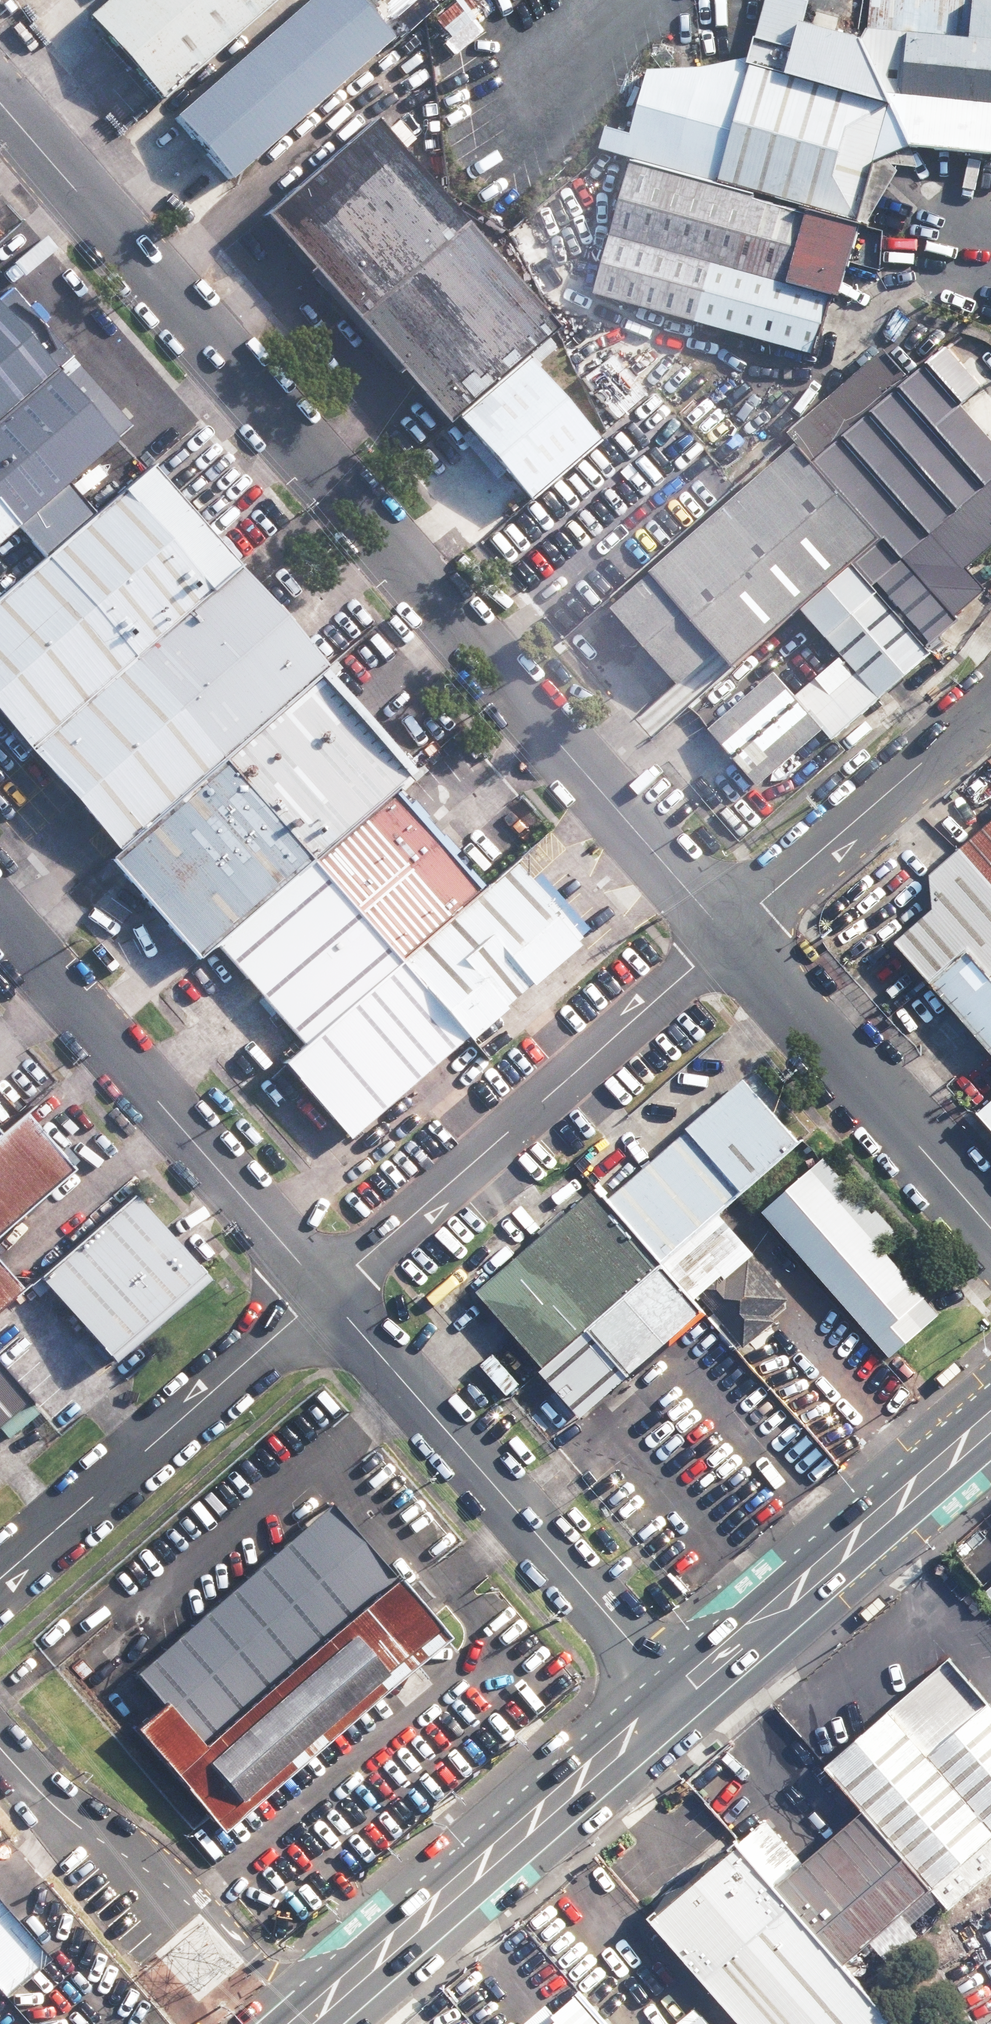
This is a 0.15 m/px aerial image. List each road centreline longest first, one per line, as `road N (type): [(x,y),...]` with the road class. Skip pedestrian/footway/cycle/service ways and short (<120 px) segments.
road 1 (tertiary): [(0,103),(728,935)]
road 2 (unclassified): [(685,1703),(326,1291)]
road 3 (unclassified): [(728,935),(326,1291)]
road 4 (unclassified): [(326,1291),(0,919)]
road 5 (unclassified): [(326,1291),(0,1580)]
road 6 (secondary): [(362,1987),(685,1703)]
road 7 (secondary): [(685,1703),(990,1435)]
road 8 (tertiary): [(728,935),(990,1229)]
road 9 (unclassified): [(990,704),(728,935)]
road 10 (unclassified): [(151,1872),(205,1900),(271,1969),(362,1987)]
road 11 (unclassified): [(151,1872),(46,1801),(0,1748)]

